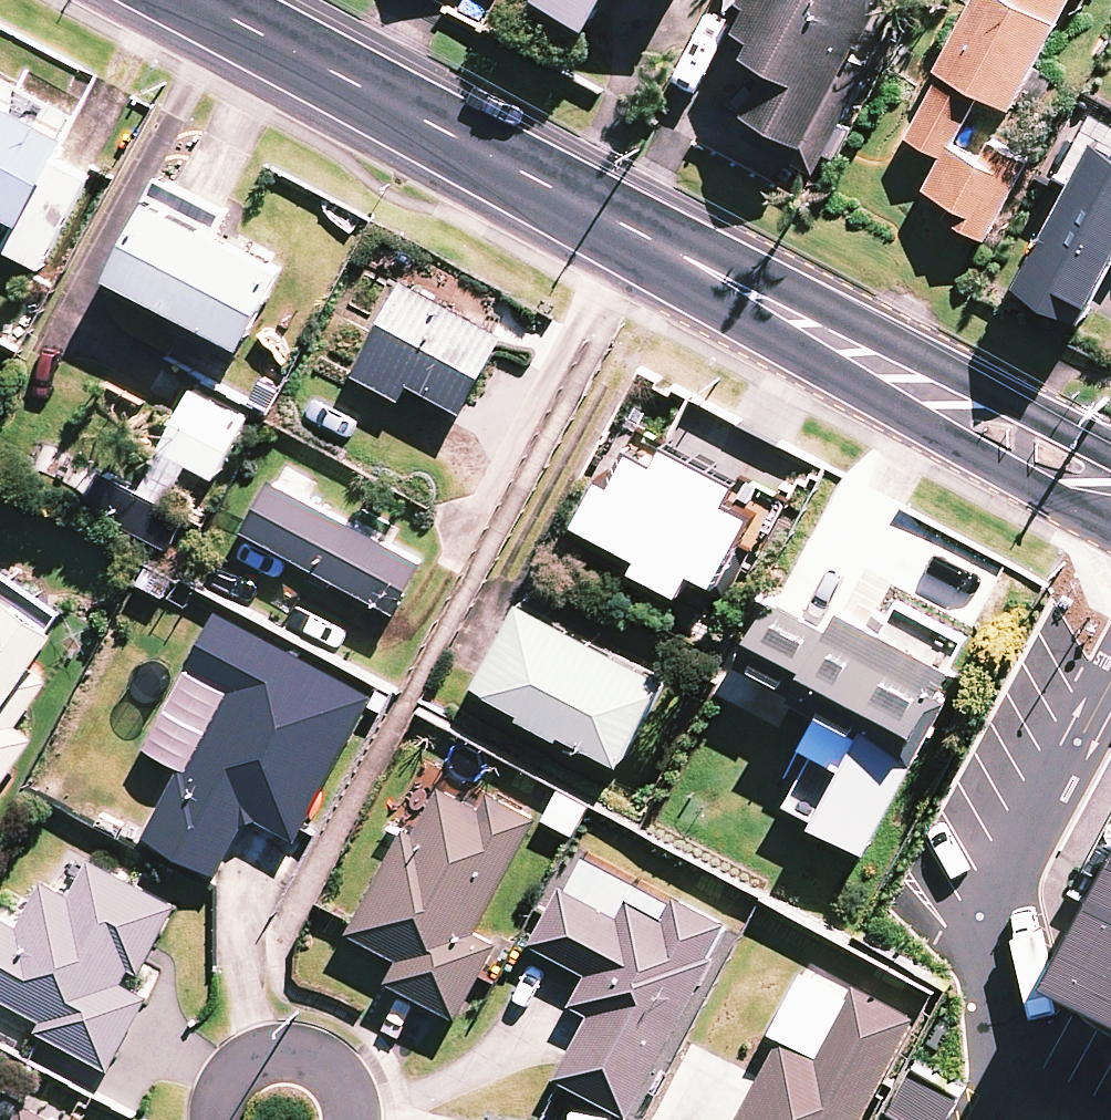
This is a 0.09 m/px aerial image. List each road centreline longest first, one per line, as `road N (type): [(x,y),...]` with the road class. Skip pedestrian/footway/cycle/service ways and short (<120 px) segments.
road 1 (tertiary): [(200,0),(1110,474)]
road 2 (residential): [(216,1119),(226,1078),(252,1055),(279,1052),(313,1054),(339,1071),(354,1094),(353,1119)]

